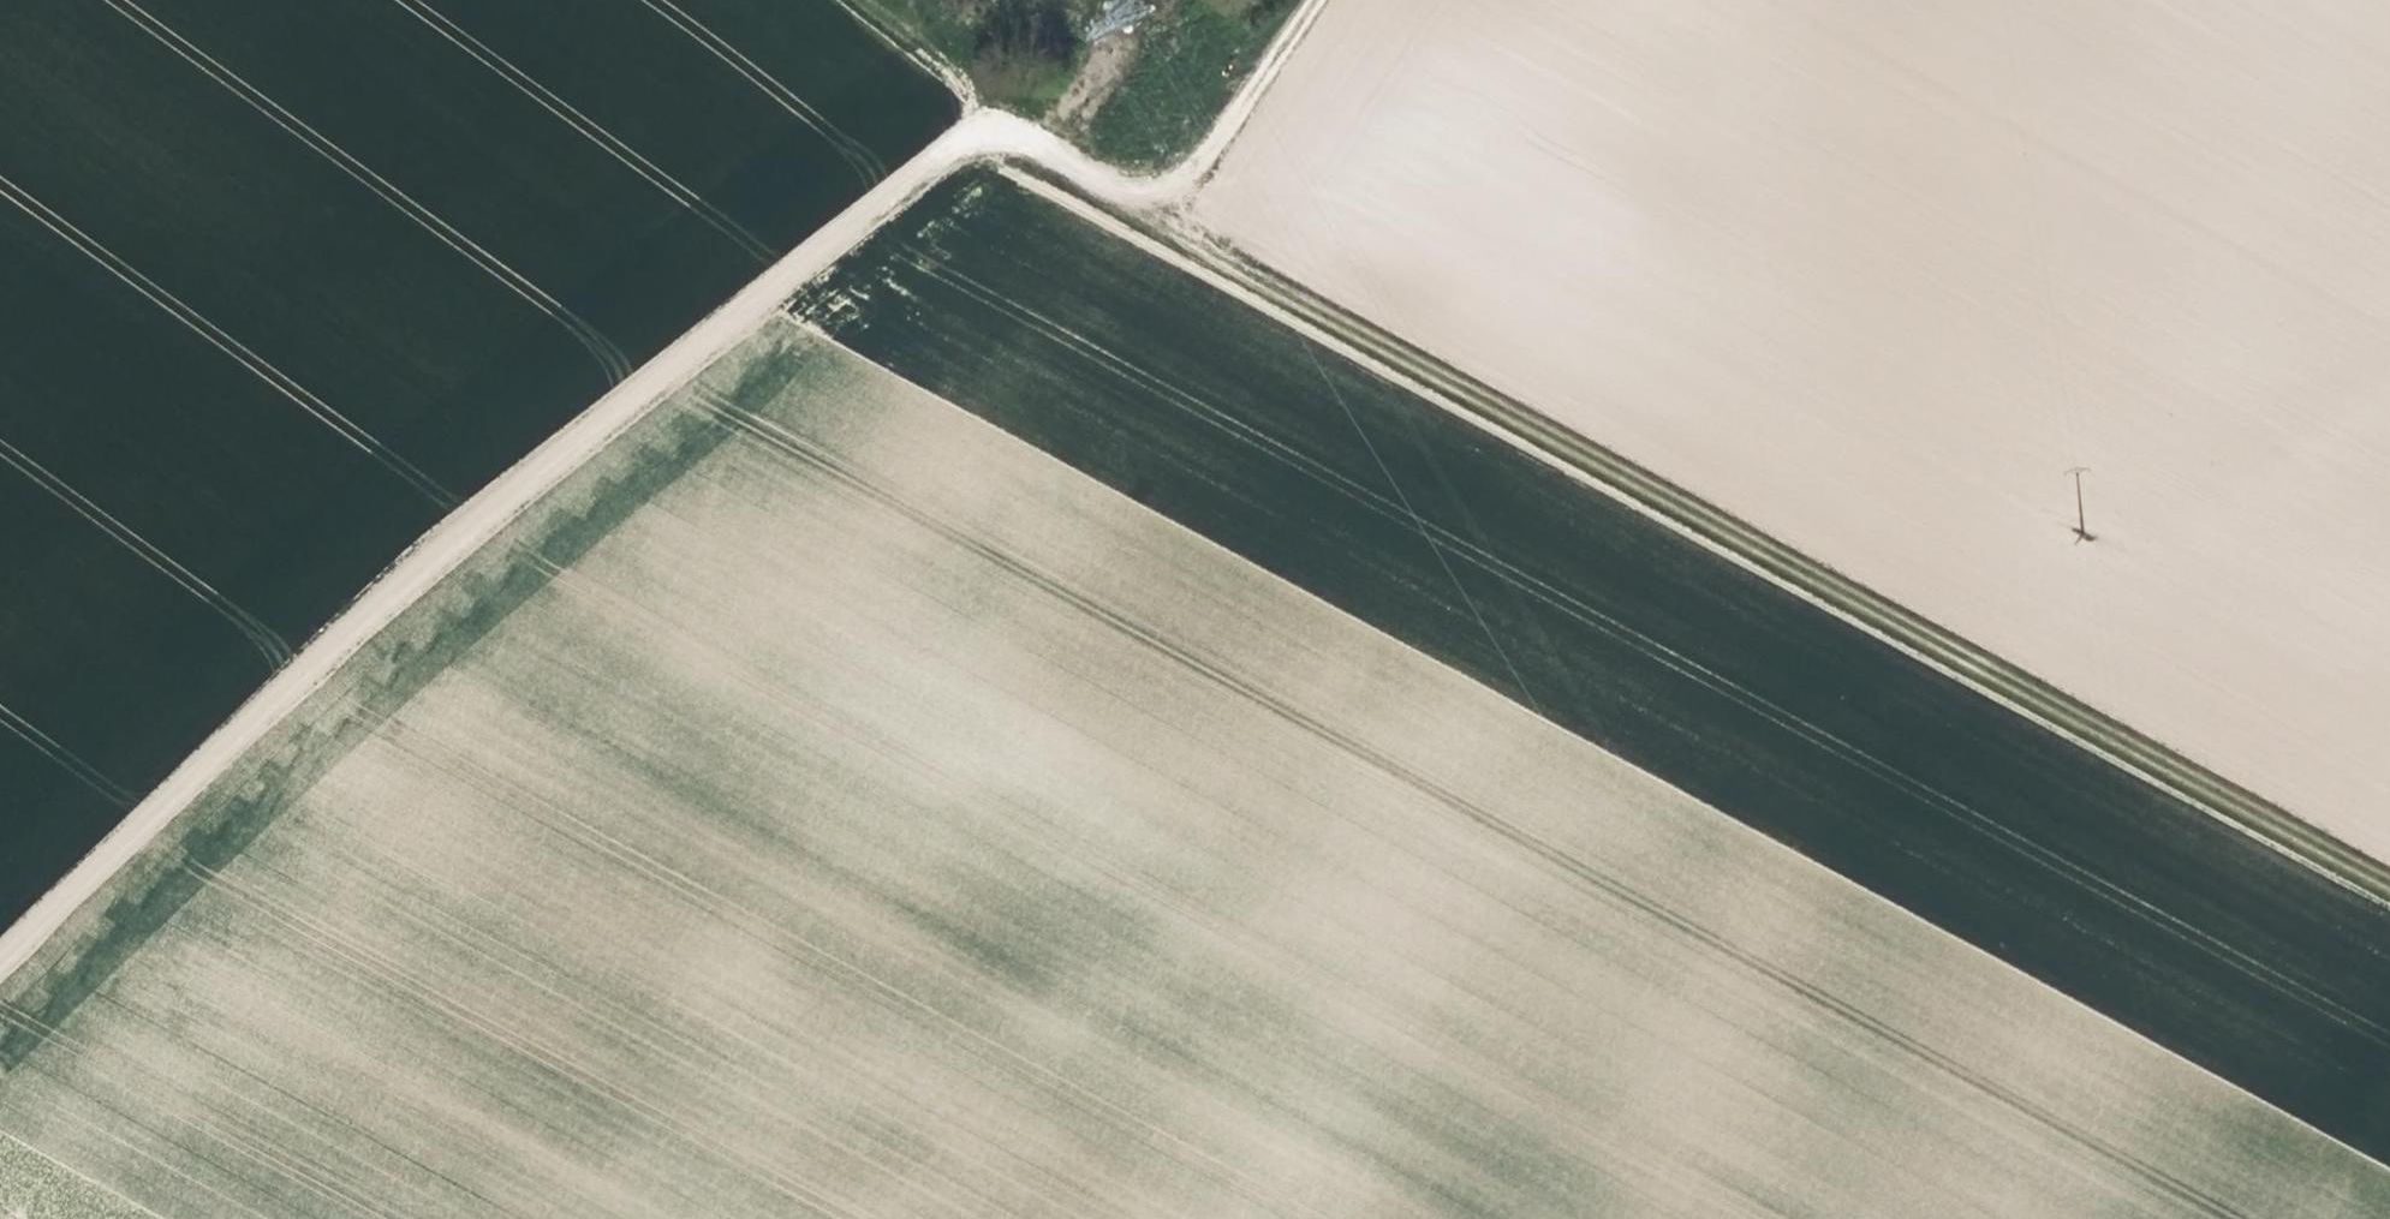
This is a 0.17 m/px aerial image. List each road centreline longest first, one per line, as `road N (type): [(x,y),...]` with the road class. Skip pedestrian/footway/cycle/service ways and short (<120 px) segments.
road 1 (track): [(2389,878),(1160,217),(1311,0)]
road 2 (track): [(0,957),(63,892),(976,122),(1160,217)]
road 3 (track): [(2314,1218),(2389,1055)]

